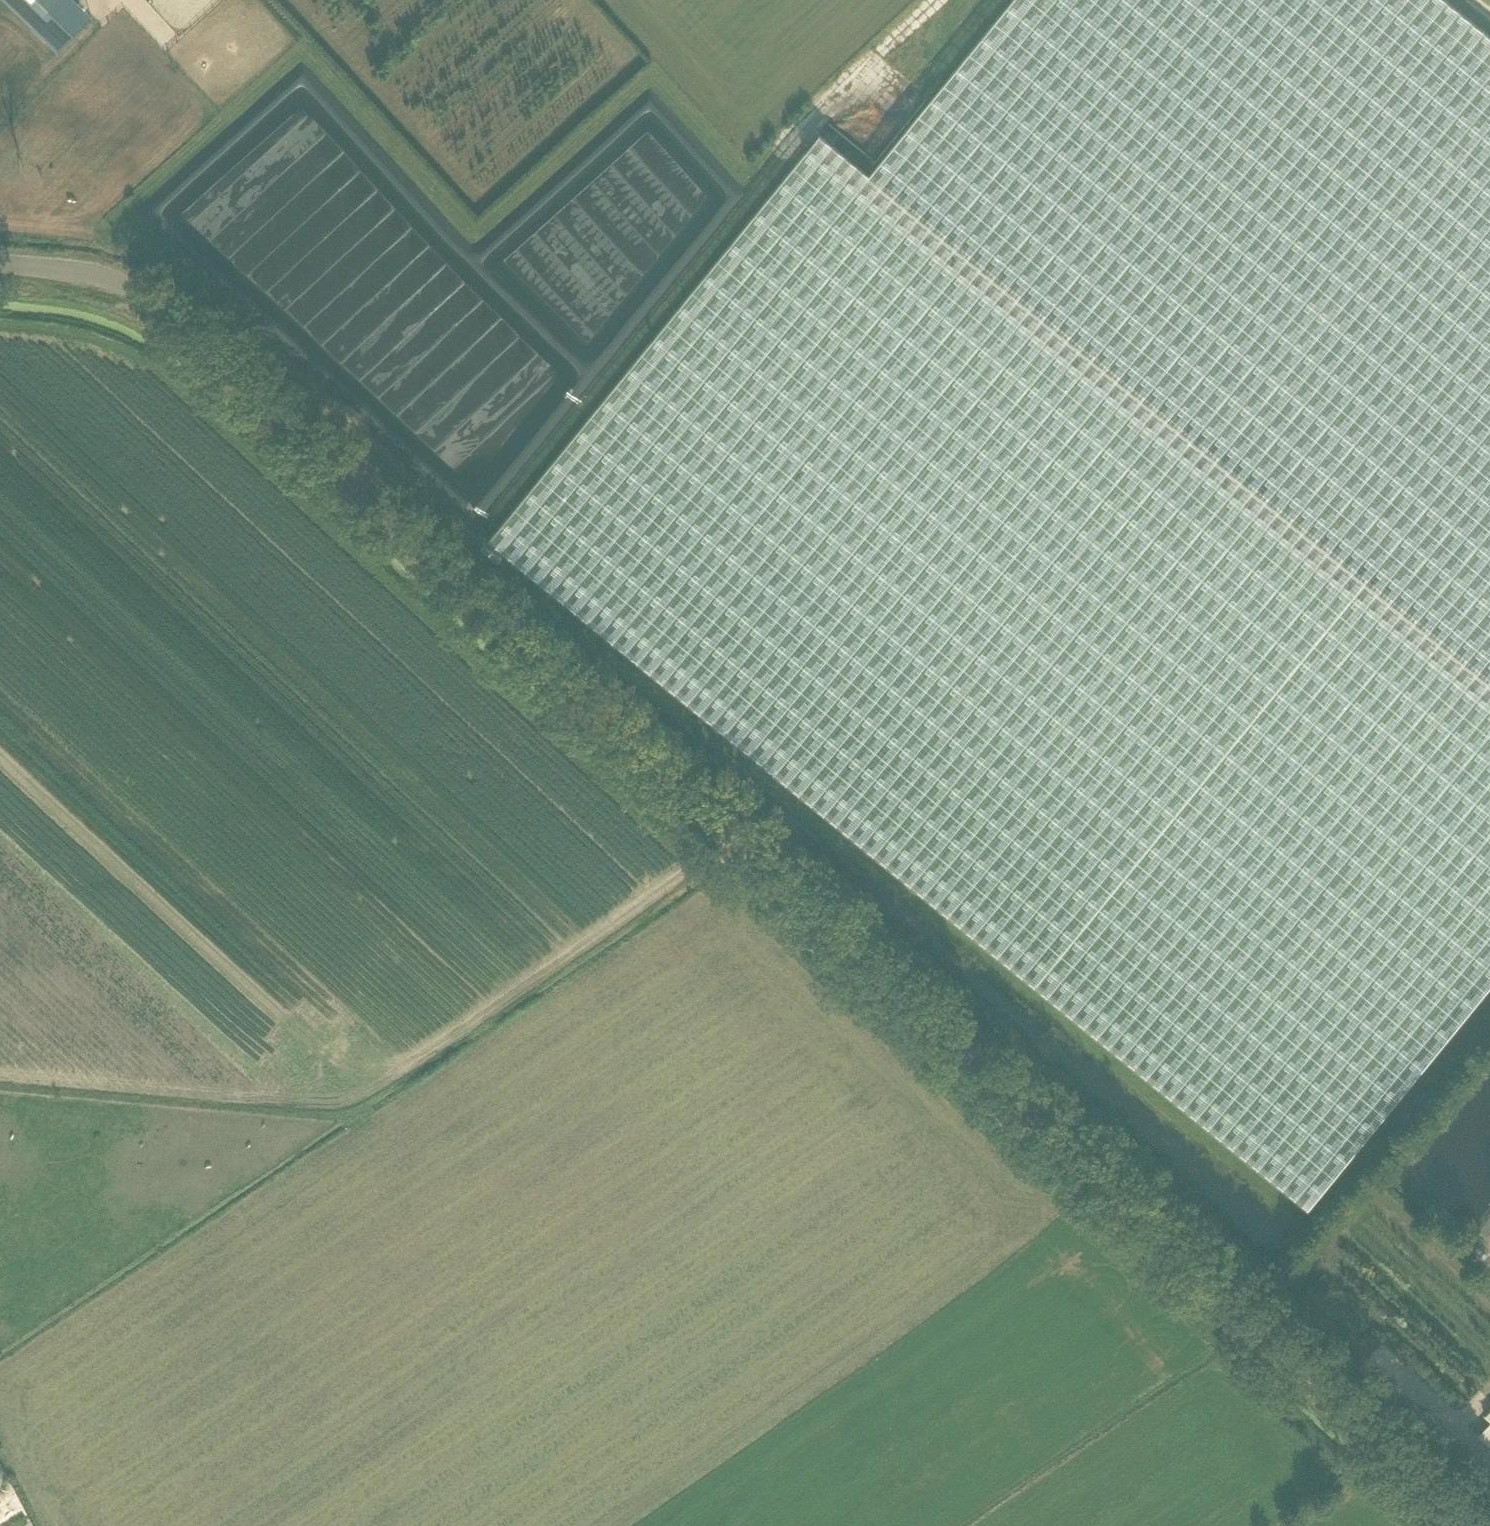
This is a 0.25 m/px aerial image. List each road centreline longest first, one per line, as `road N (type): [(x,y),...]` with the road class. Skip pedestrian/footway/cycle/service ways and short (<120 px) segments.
road 1 (unclassified): [(1480,1525),(222,346),(157,299),(88,277),(0,268)]

